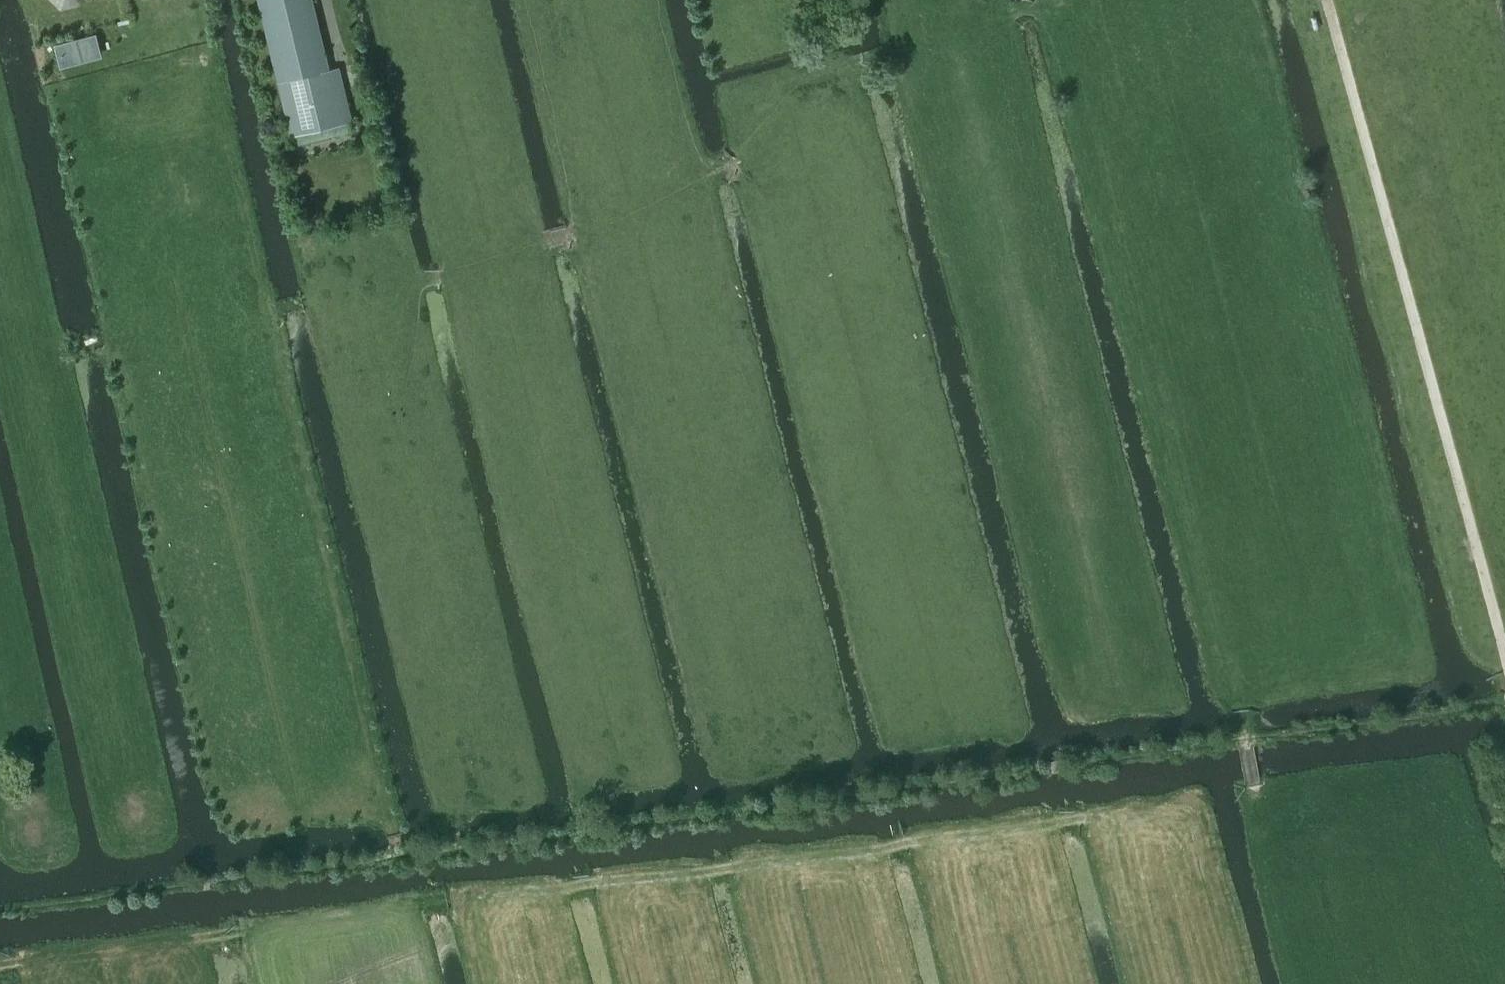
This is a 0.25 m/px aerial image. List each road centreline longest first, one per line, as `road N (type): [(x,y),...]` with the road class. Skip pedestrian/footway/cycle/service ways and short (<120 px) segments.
road 1 (track): [(0,912),(1504,700)]

